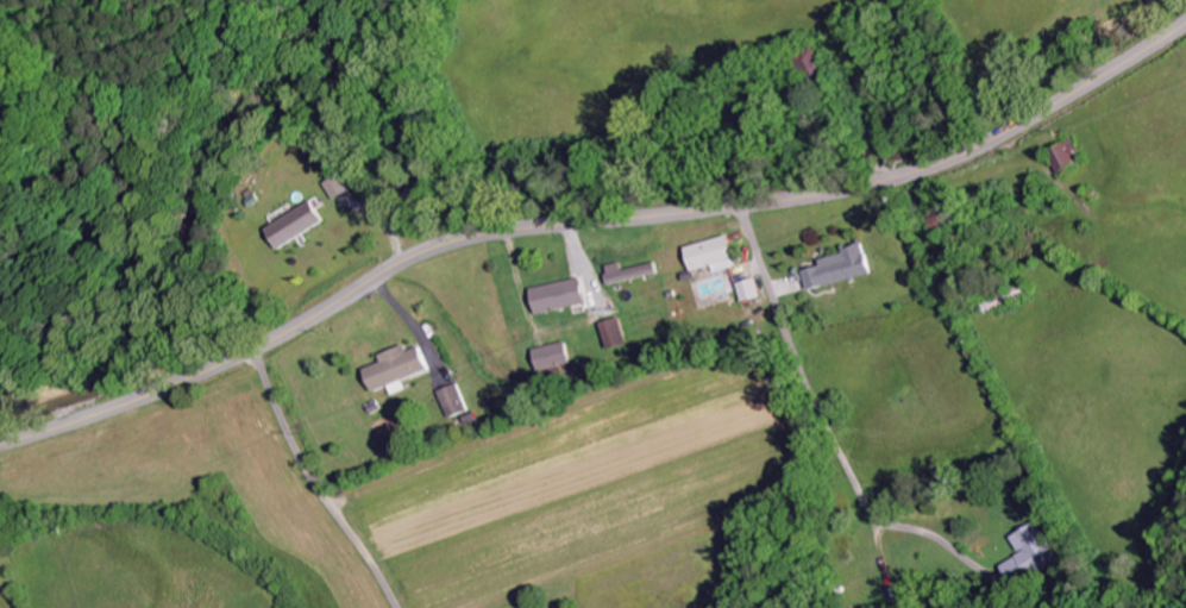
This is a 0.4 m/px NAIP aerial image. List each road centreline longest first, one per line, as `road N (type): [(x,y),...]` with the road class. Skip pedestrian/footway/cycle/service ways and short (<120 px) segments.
road 1 (secondary): [(0,444),(211,370),(447,244),(553,221),(820,195),(939,164),(1046,111),(1185,24)]
road 2 (residential): [(722,208),(759,303),(805,607)]
road 3 (residential): [(255,349),(326,501),(396,607)]

